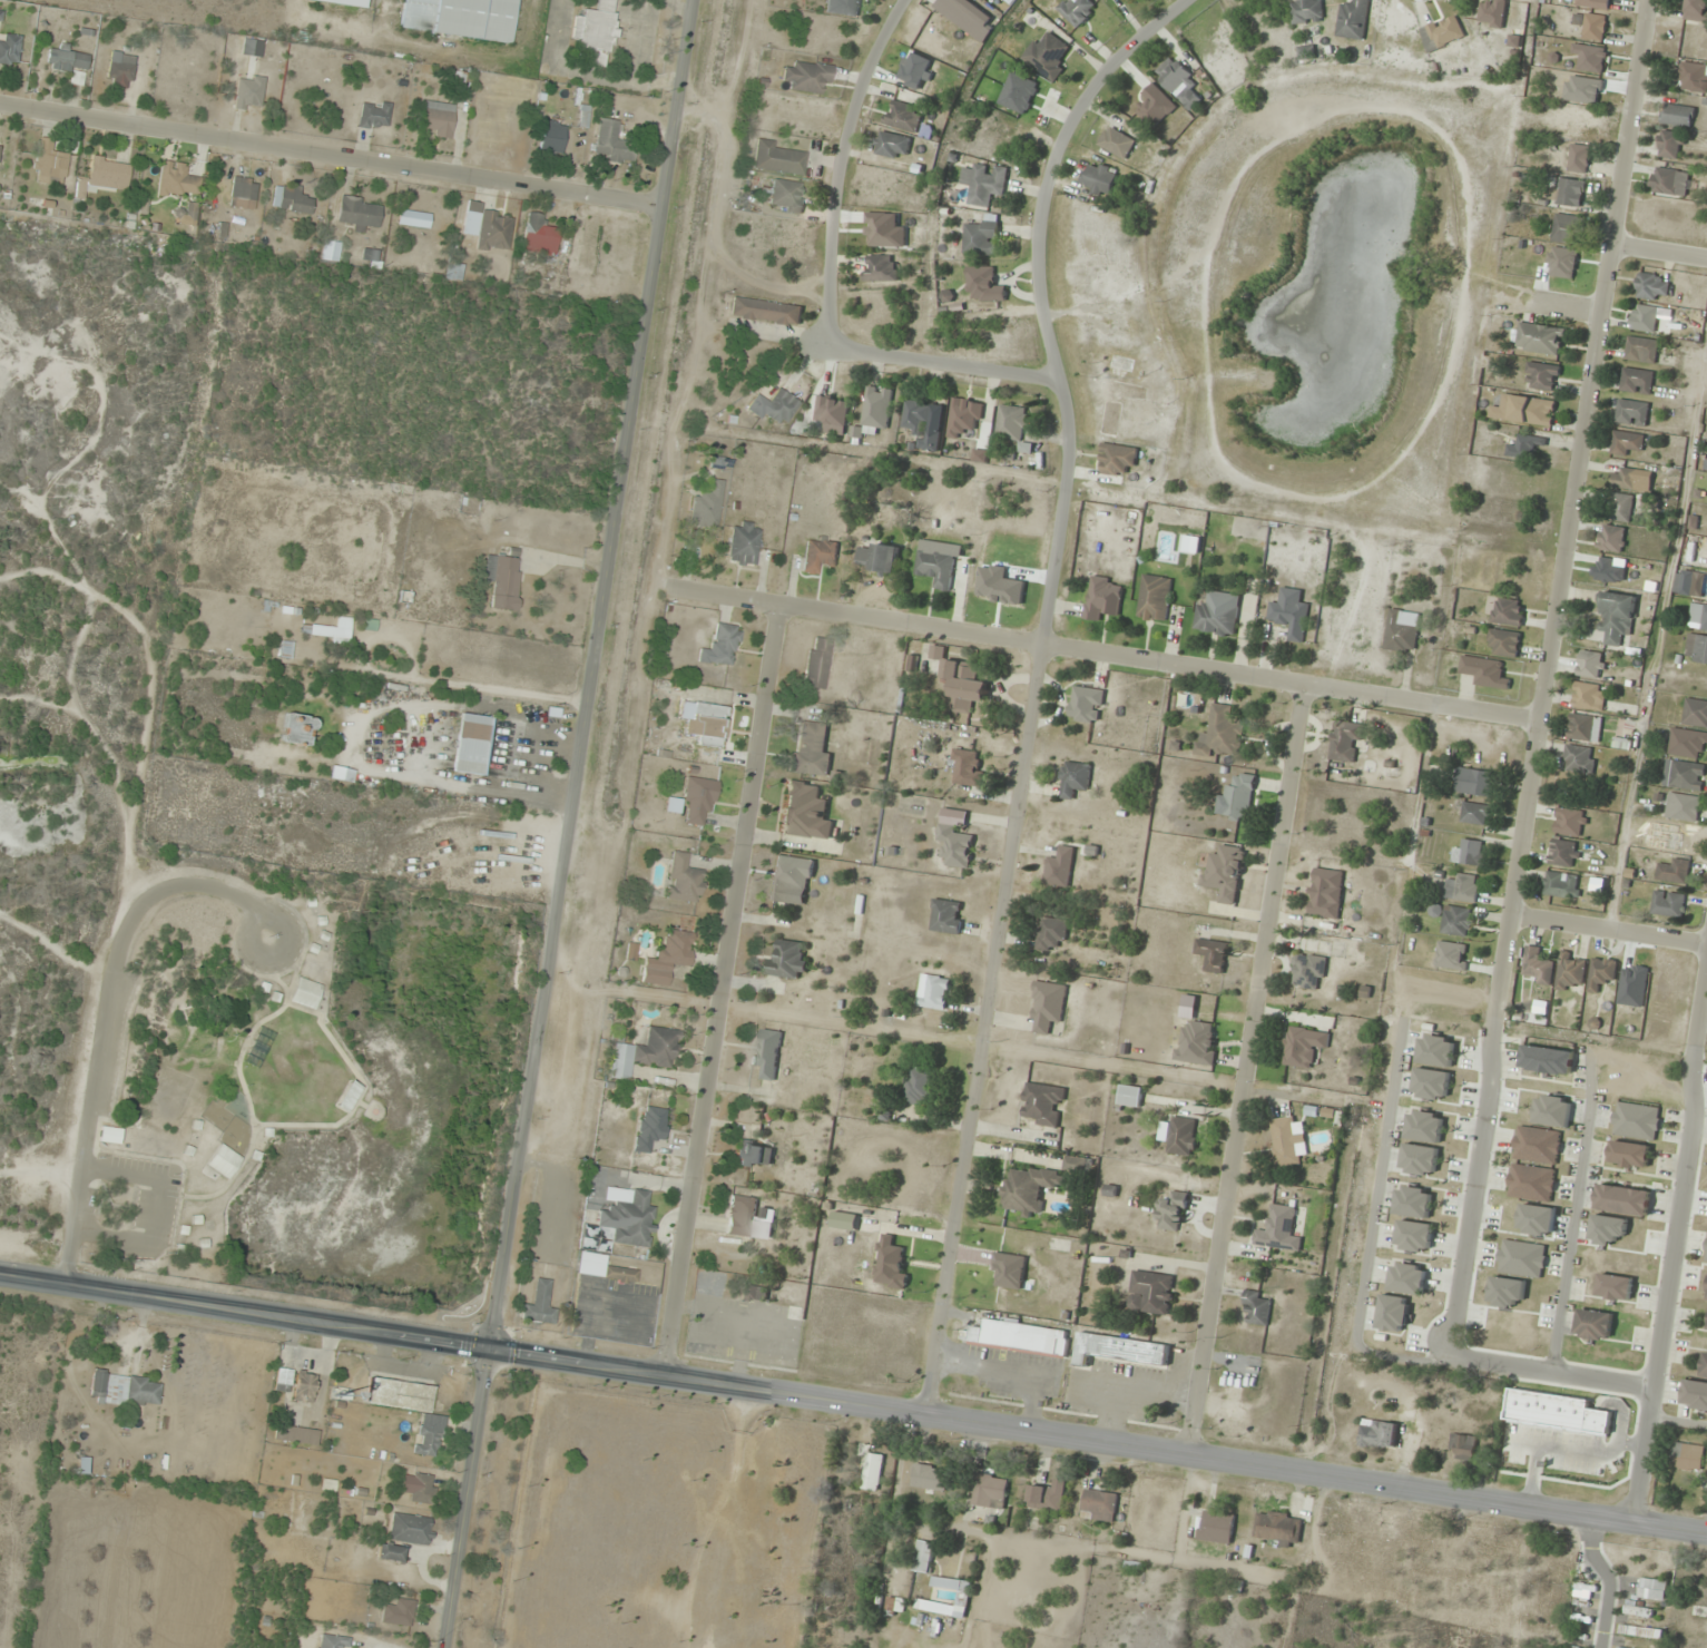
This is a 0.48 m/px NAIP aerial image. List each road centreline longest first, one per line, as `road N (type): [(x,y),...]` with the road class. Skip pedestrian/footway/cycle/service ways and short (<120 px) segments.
road 1 (secondary): [(0,1276),(1706,1534)]
road 2 (tertiary): [(444,1647),(628,530),(661,206),(693,0)]
road 3 (residential): [(1191,0),(1127,48),(1083,107),(1057,163),(1042,225),(1040,276),(1069,455),(929,1413)]
road 4 (residential): [(1507,913),(1650,0)]
road 5 (residential): [(782,604),(669,1379)]
road 6 (residential): [(1307,688),(1190,1455)]
road 7 (residential): [(782,604),(1042,650),(1540,722)]
road 8 (residential): [(0,113),(661,206)]
road 9 (residential): [(1629,1521),(1690,1118),(1691,1046)]
road 10 (residential): [(1507,913),(1448,1354)]
road 11 (residential): [(836,346),(833,224),(850,128),(907,0)]
road 12 (residential): [(1059,381),(836,346)]
road 13 (residential): [(1448,1354),(1650,1386)]
road 14 (residential): [(1706,945),(1507,913)]

